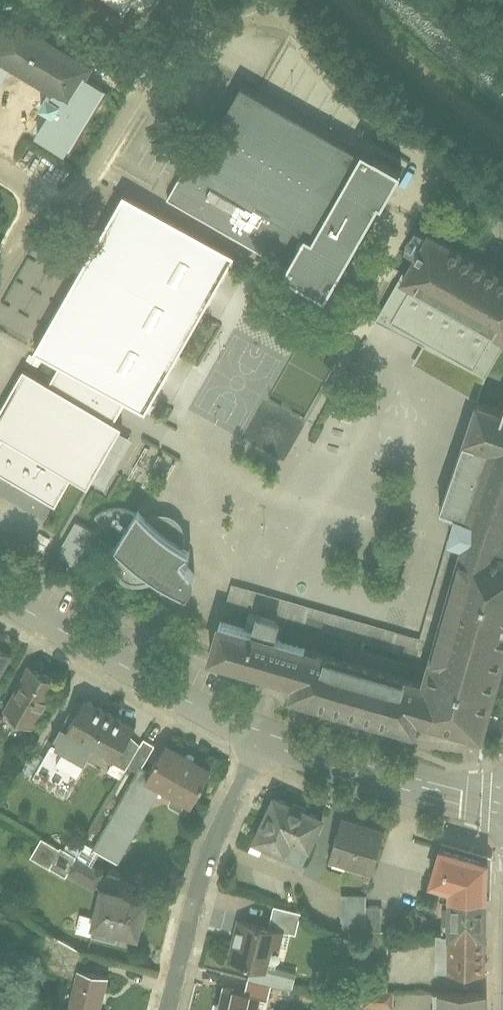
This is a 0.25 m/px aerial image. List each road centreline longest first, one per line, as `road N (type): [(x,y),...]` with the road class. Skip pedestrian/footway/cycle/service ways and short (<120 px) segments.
road 1 (residential): [(36,187),(75,178),(151,61),(187,28),(268,4)]
road 2 (tertiary): [(0,594),(264,737)]
road 3 (residential): [(168,1009),(210,855),(264,737)]
road 4 (tertiary): [(264,737),(502,803)]

